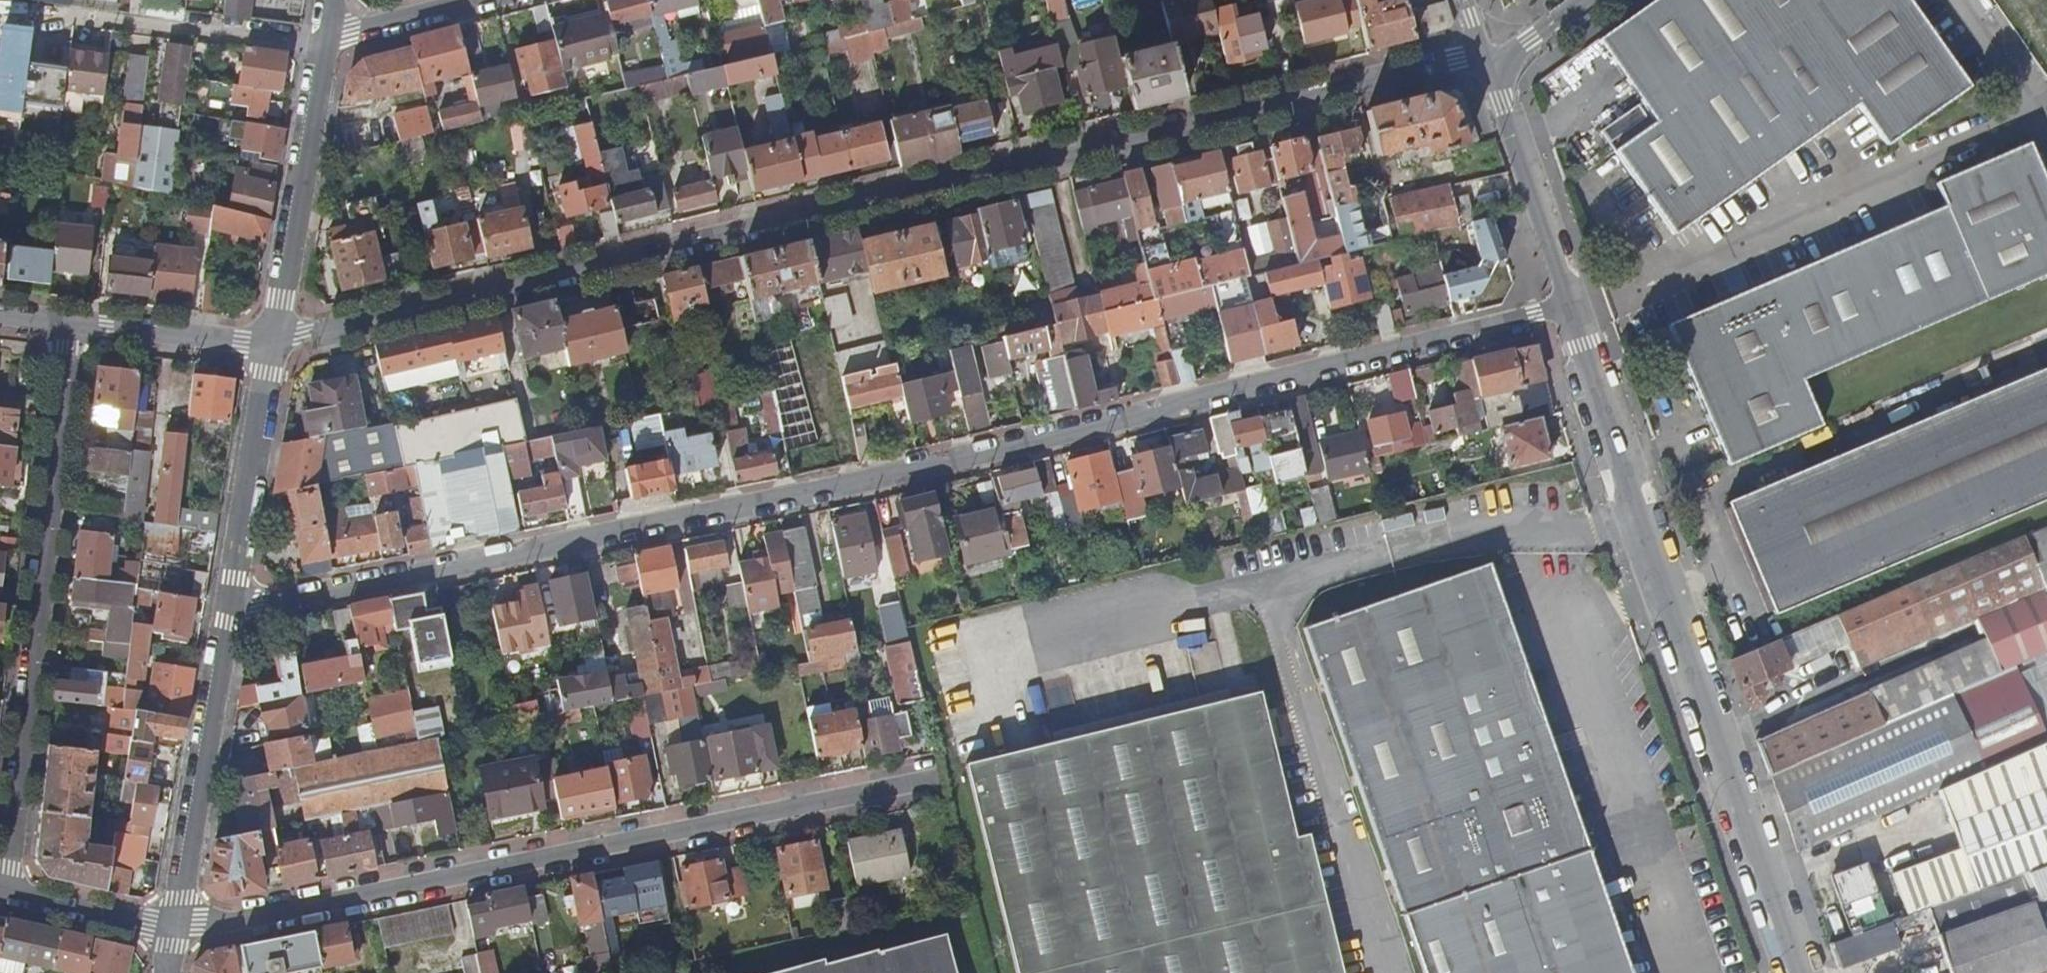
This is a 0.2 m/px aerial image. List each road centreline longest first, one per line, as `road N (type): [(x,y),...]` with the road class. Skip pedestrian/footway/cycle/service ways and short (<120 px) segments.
road 1 (residential): [(227,621),(1572,308)]
road 2 (residential): [(273,345),(1459,62),(1489,66)]
road 3 (residential): [(915,785),(168,935)]
road 4 (unclassified): [(1803,972),(1572,308)]
road 5 (residential): [(71,323),(0,893)]
road 6 (residential): [(168,935),(227,621)]
road 7 (residential): [(273,345),(327,40)]
road 8 (residential): [(227,621),(273,345)]
road 9 (unclassified): [(1572,308),(1489,66)]
road 10 (residential): [(273,345),(71,323)]
road 11 (residential): [(0,901),(168,935)]
road 12 (residential): [(482,0),(327,40)]

